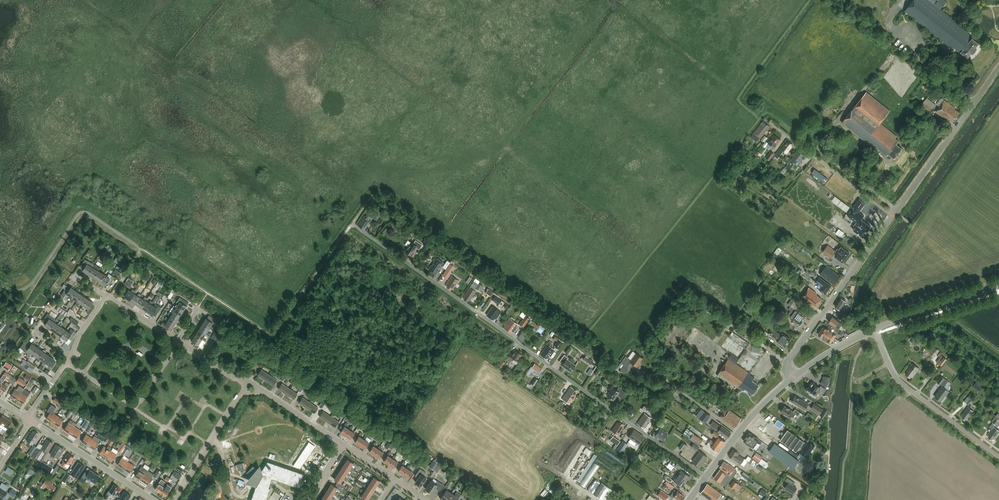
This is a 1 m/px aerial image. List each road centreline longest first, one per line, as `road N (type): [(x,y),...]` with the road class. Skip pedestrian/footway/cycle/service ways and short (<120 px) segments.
road 1 (residential): [(706,477),(356,226)]
road 2 (residential): [(792,379),(791,356),(893,217)]
road 3 (residential): [(893,217),(998,66)]
road 4 (residential): [(998,458),(901,384),(875,334)]
road 5 (residential): [(893,217),(774,126)]
road 6 (tertiary): [(154,499),(29,420)]
road 7 (secondary): [(873,329),(998,286)]
road 8 (residential): [(738,434),(665,378),(631,369)]
road 9 (residential): [(242,393),(174,499)]

